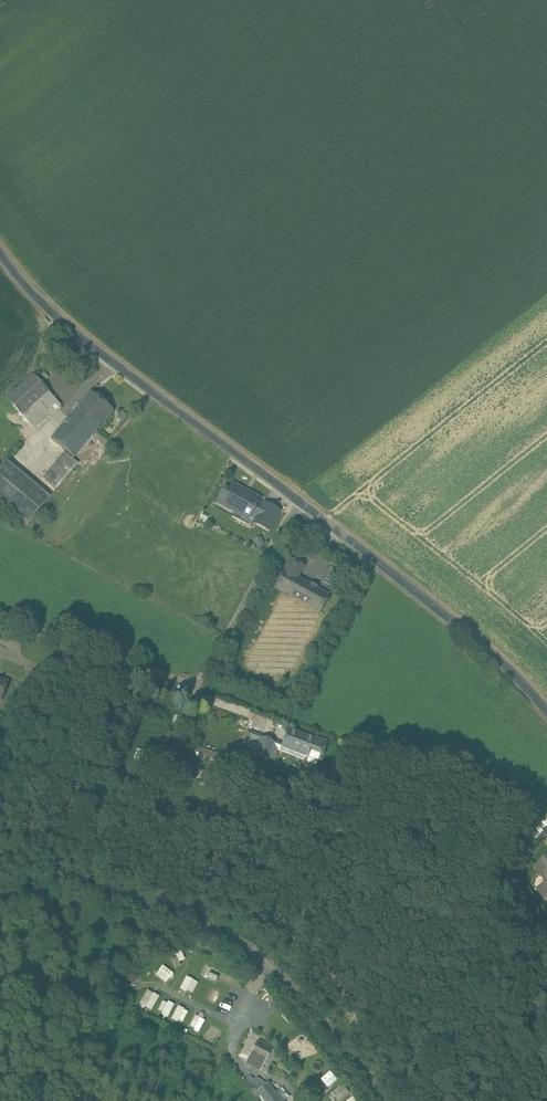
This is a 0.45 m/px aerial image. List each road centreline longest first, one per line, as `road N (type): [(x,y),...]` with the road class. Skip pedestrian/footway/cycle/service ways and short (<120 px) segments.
road 1 (unclassified): [(0,251),(21,282),(66,322),(334,524),(546,708)]
road 2 (residential): [(0,852),(264,961),(367,1077)]

